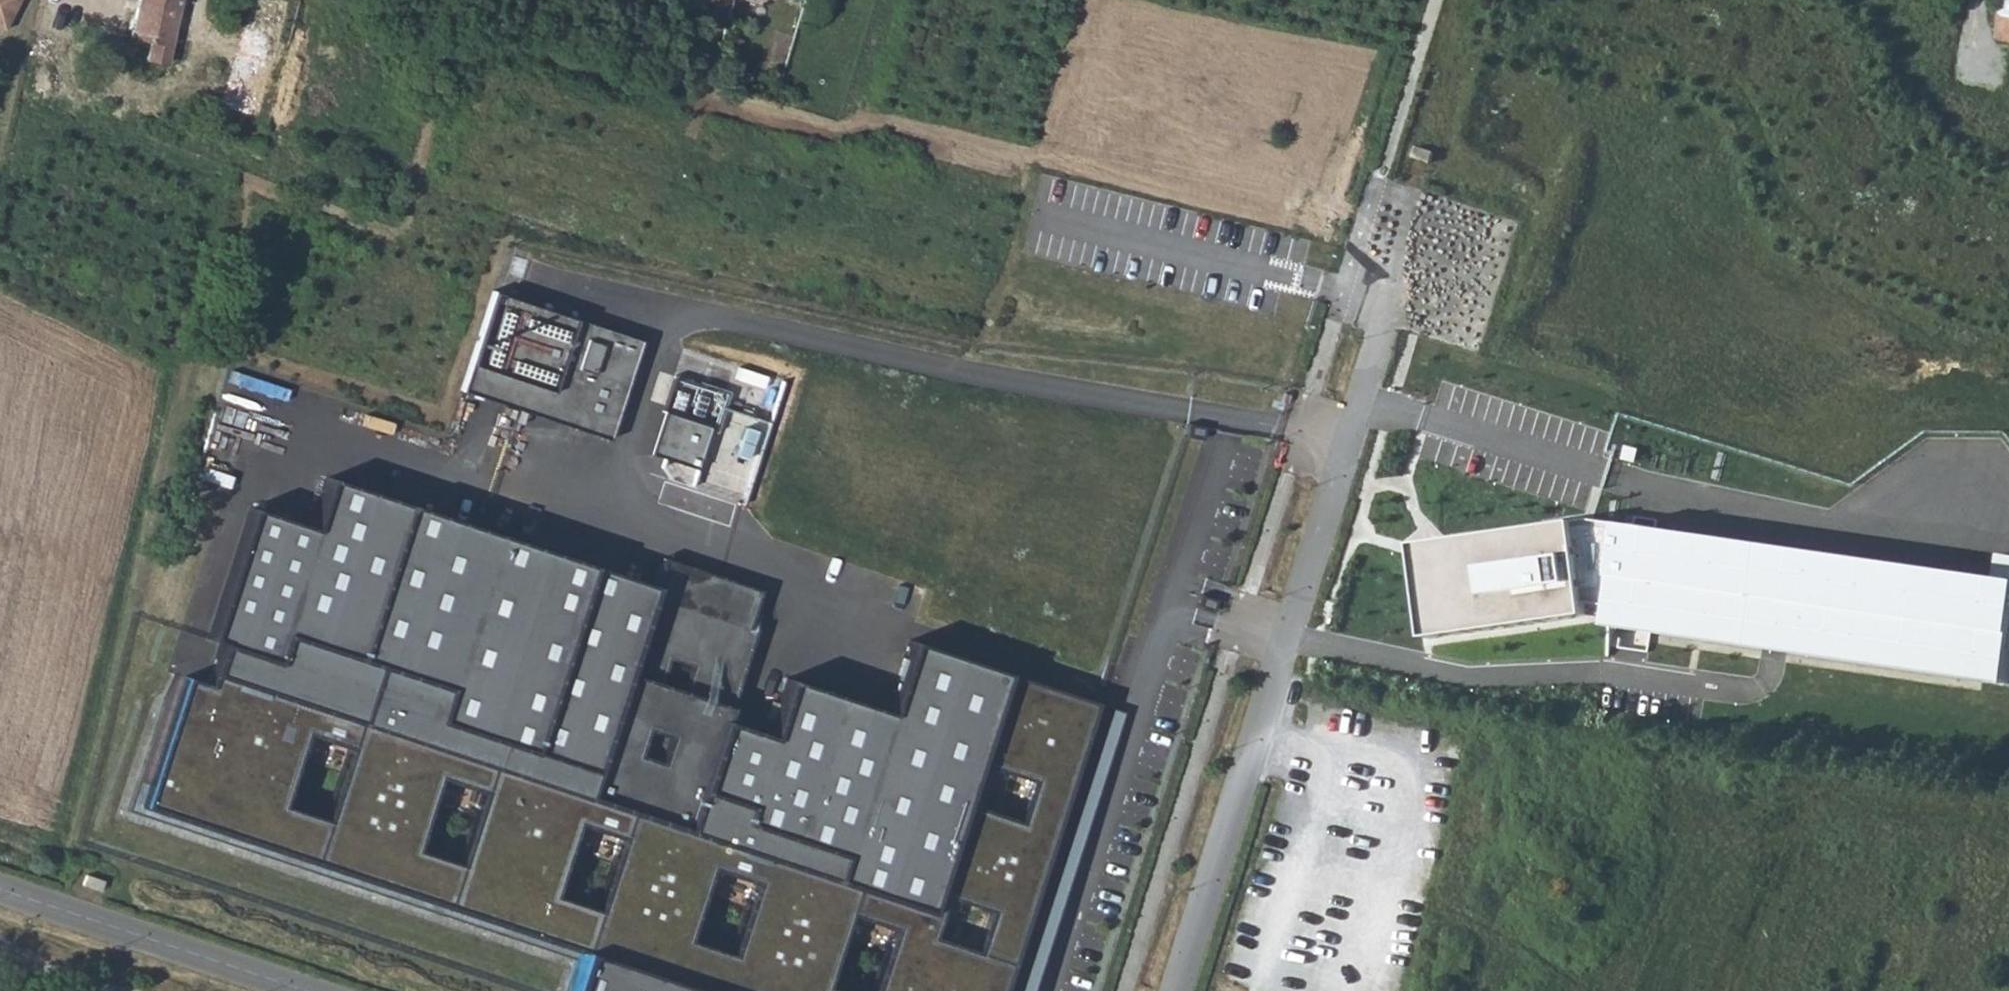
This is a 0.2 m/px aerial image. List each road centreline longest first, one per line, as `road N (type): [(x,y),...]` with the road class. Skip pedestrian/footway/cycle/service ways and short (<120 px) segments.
road 1 (unclassified): [(0,890),(314,990)]

